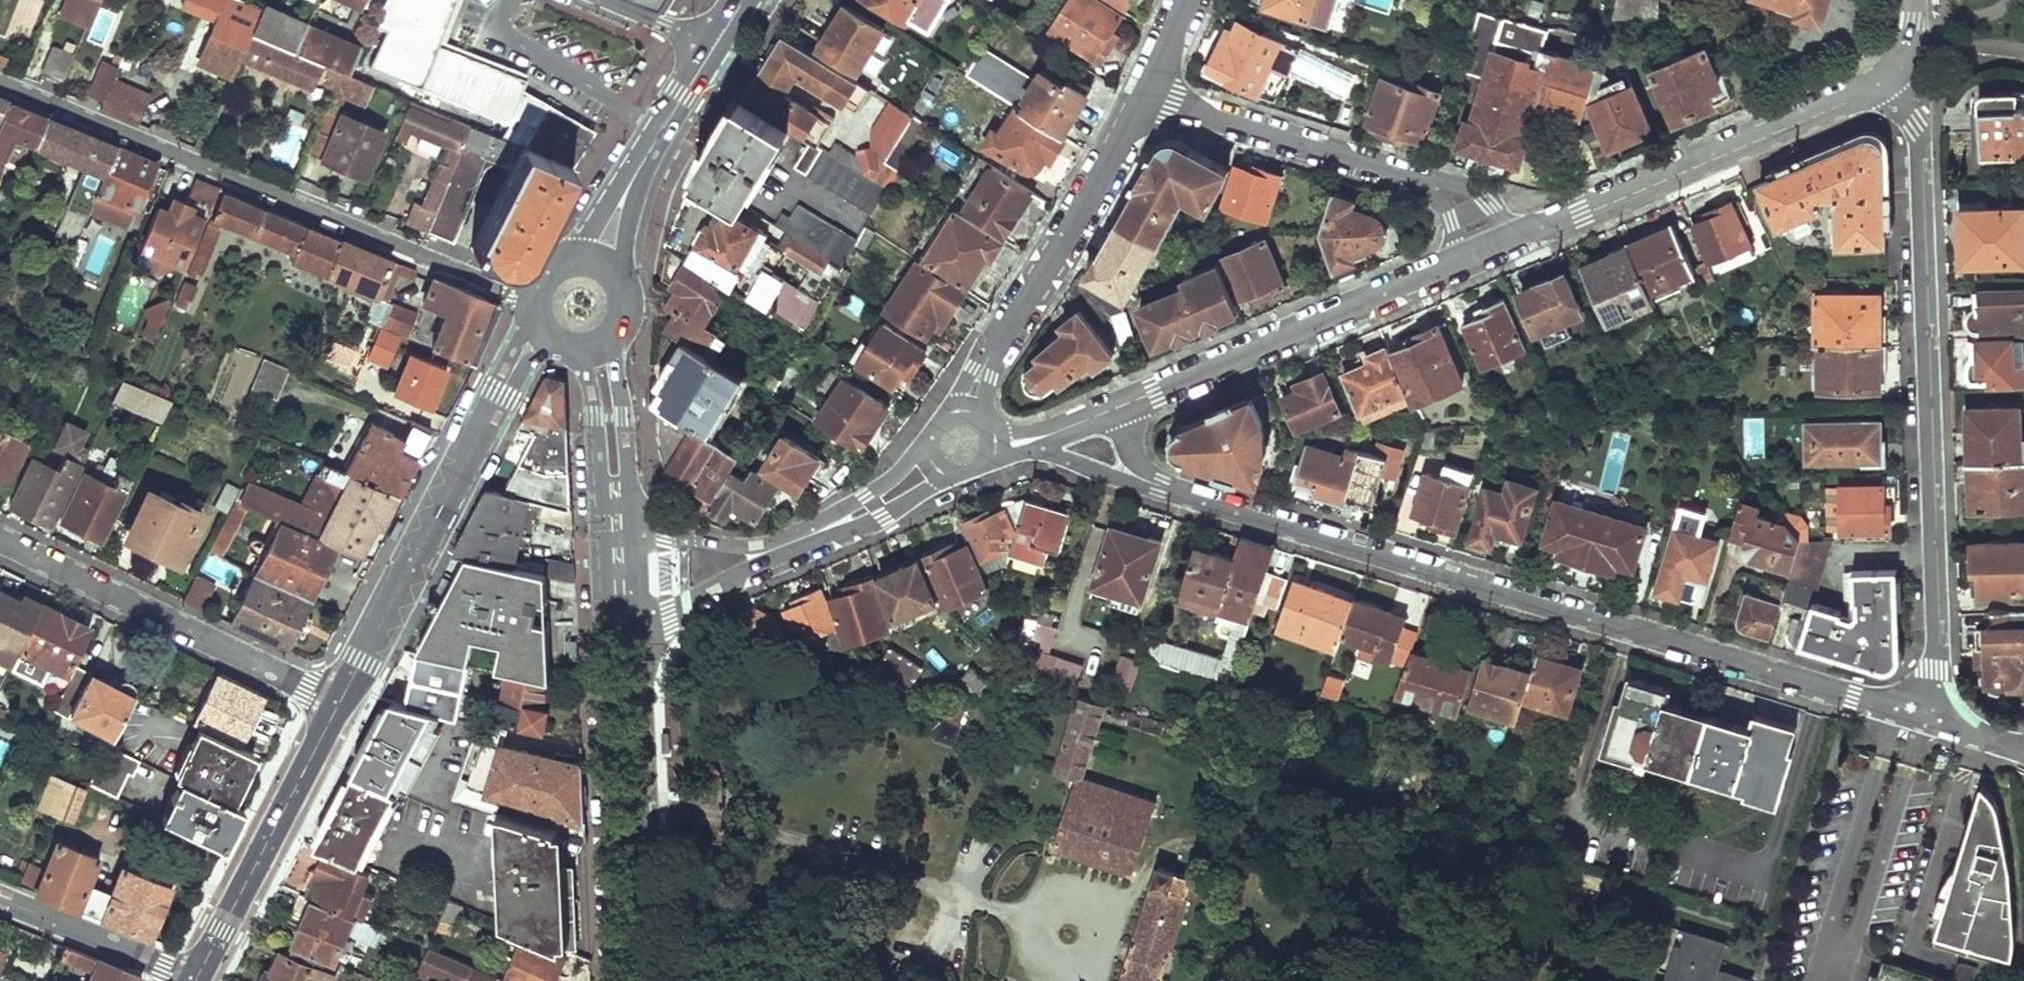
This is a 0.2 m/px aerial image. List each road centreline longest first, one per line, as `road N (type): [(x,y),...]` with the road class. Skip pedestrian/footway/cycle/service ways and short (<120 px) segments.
road 1 (residential): [(1160,486),(1924,713)]
road 2 (residential): [(1924,713),(1935,668),(1913,123),(1891,80)]
road 3 (residential): [(0,84),(535,299)]
road 4 (secondary): [(338,705),(514,365),(543,331)]
road 5 (residential): [(1513,239),(1891,80)]
road 6 (residential): [(338,705),(0,540)]
road 7 (residential): [(968,416),(981,371),(1149,91)]
road 8 (primary): [(605,607),(621,980)]
road 9 (residential): [(1120,406),(1462,259)]
road 10 (primary): [(650,980),(639,620)]
road 11 (residential): [(639,620),(670,615),(760,564),(881,517),(953,475)]
road 12 (residential): [(933,437),(893,477),(798,532),(756,545),(632,537)]
road 13 (secondary): [(338,705),(196,980)]
road 14 (residential): [(1149,91),(1427,181)]
road 15 (tertiary): [(0,901),(190,980)]
road 16 (primary): [(571,350),(590,391),(602,550)]
road 17 (primary): [(632,537),(615,335)]
road 18 (primary): [(636,172),(712,49)]
road 19 (residential): [(1044,437),(1054,453),(1160,486)]
road 20 (residential): [(602,0),(712,49)]

